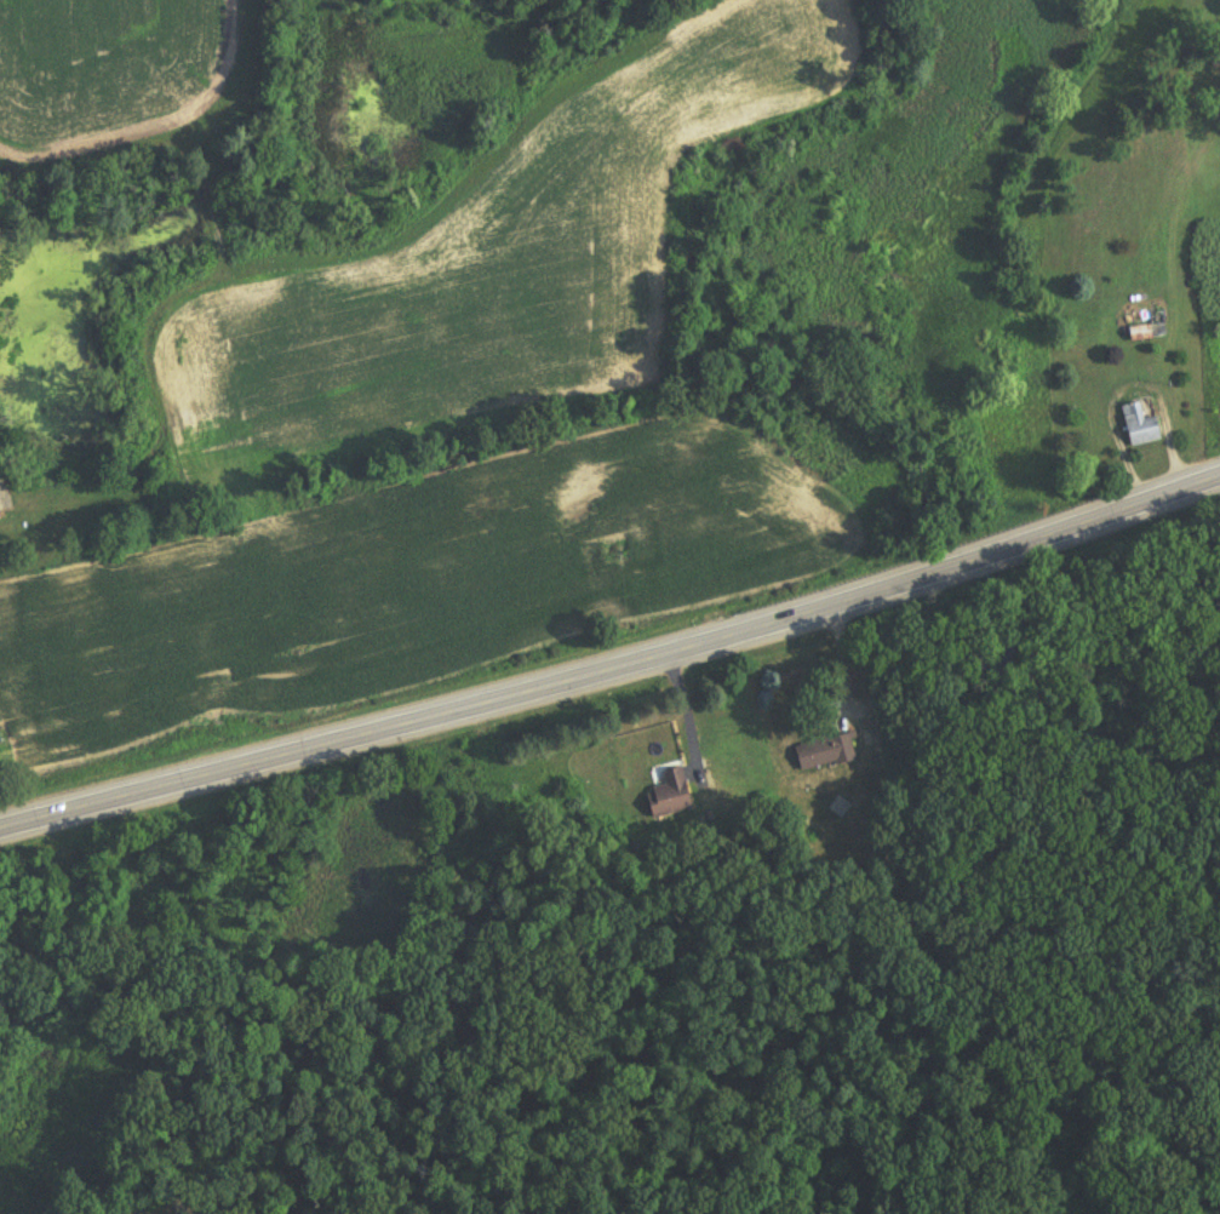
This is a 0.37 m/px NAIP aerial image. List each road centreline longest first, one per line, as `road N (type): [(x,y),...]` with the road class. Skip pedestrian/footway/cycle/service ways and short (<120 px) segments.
road 1 (trunk): [(0,802),(670,631),(906,560)]
road 2 (trunk): [(906,560),(1219,452)]

